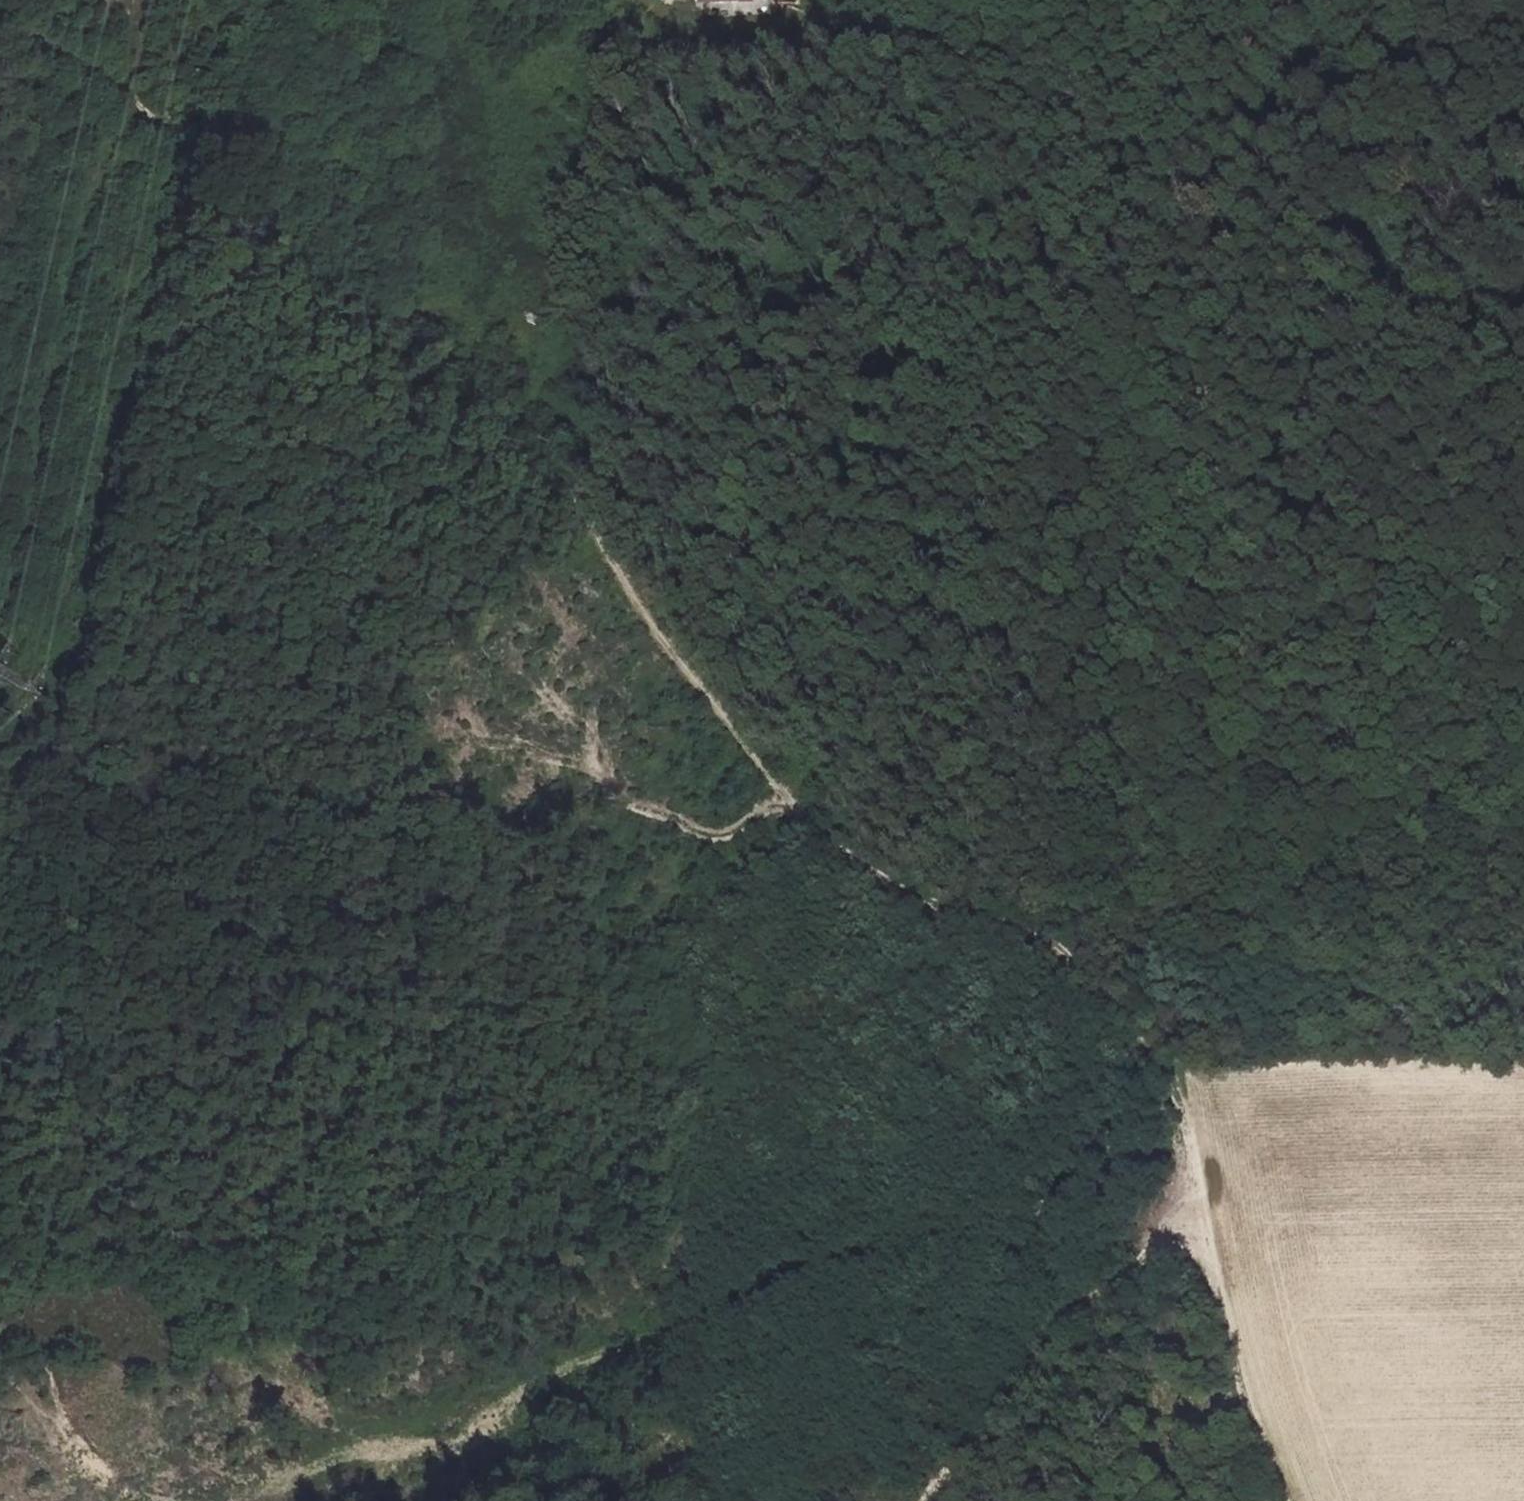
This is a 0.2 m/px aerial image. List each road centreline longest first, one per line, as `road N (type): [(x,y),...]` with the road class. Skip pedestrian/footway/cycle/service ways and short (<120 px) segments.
road 1 (track): [(162,124),(133,134),(100,169),(0,634)]
road 2 (track): [(1288,1500),(1234,1350),(1191,1135),(1170,1075)]

